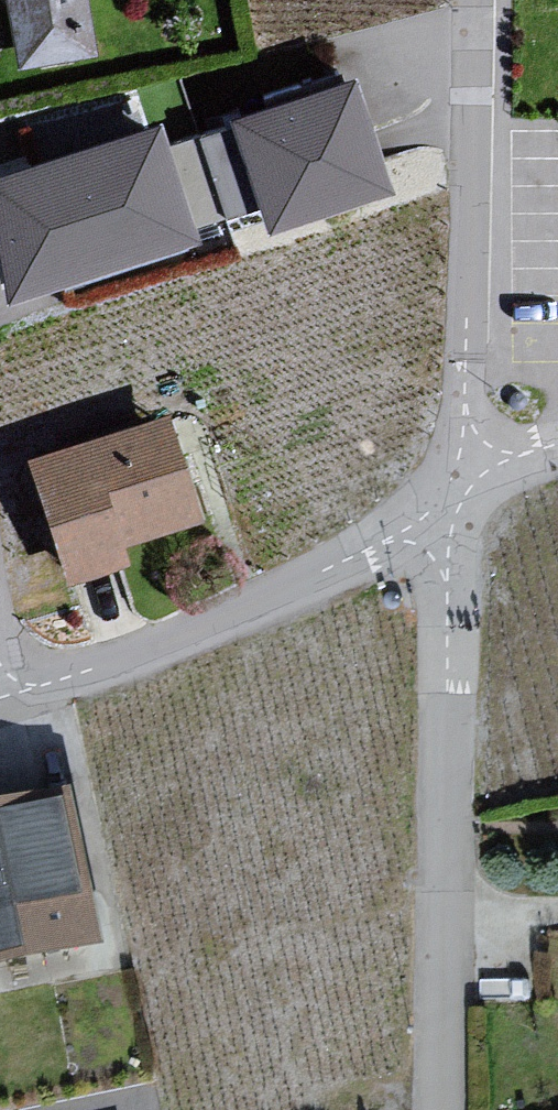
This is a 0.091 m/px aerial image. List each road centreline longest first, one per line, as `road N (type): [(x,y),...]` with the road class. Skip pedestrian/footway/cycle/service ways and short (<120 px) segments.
road 1 (residential): [(434,1109),(449,519)]
road 2 (residential): [(449,519),(0,703)]
road 3 (residential): [(463,473),(473,0)]

